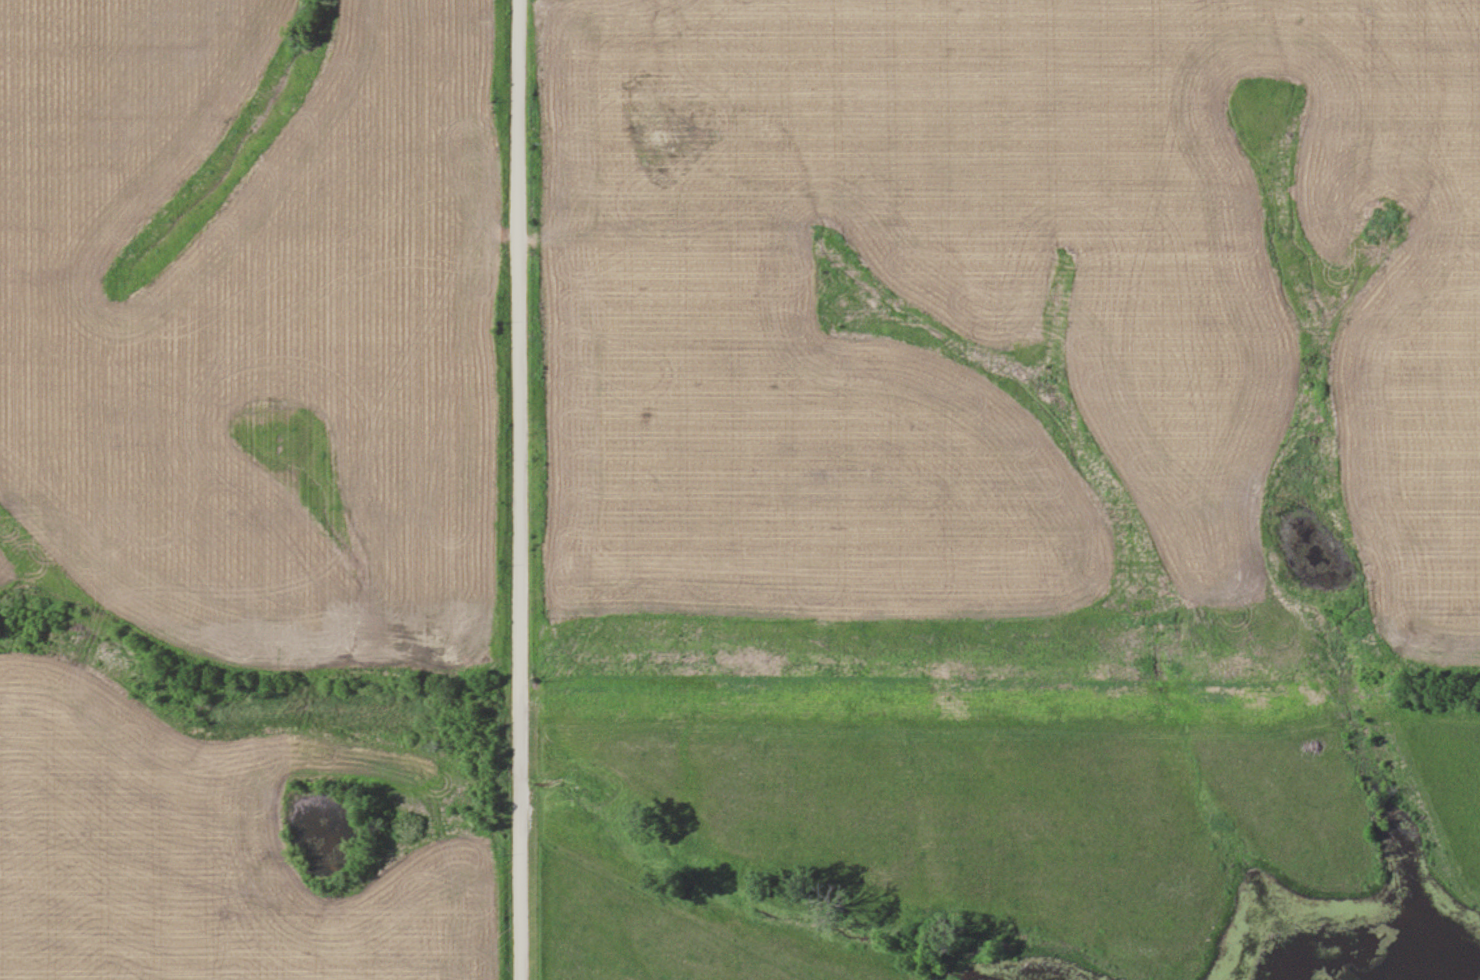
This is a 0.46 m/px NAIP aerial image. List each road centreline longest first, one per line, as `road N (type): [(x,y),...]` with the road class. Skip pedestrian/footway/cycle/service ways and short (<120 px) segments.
road 1 (residential): [(516,979),(514,0)]

